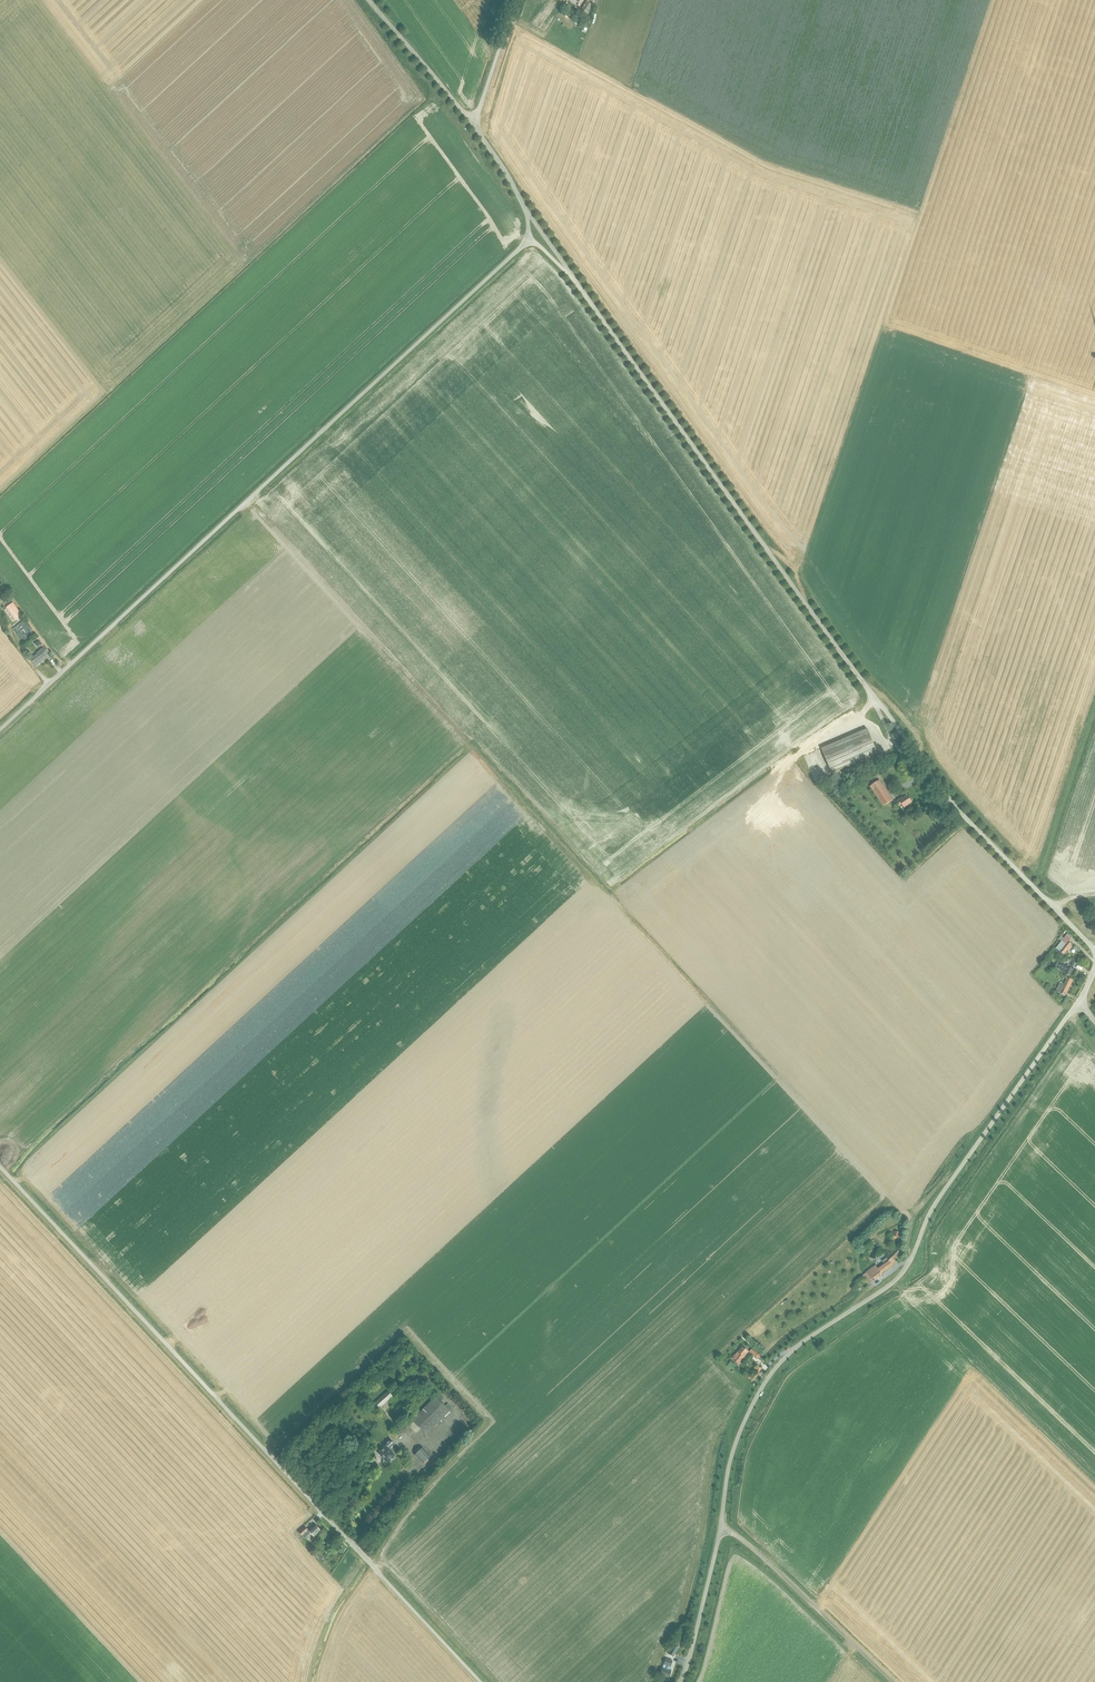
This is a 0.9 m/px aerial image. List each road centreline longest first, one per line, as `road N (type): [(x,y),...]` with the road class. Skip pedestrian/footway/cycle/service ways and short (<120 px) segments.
road 1 (unclassified): [(1094,950),(958,810),(566,268)]
road 2 (unclassified): [(679,1681),(728,1470),(764,1383),(793,1350),(898,1278),(945,1190),(1078,1002)]
road 3 (unclassified): [(0,729),(527,242)]
road 4 (unclassified): [(480,1681),(0,1167)]
road 5 (track): [(720,1530),(750,1547),(893,1681)]
road 6 (unclassified): [(472,123),(368,0)]
road 7 (unclassified): [(472,123),(515,0)]

